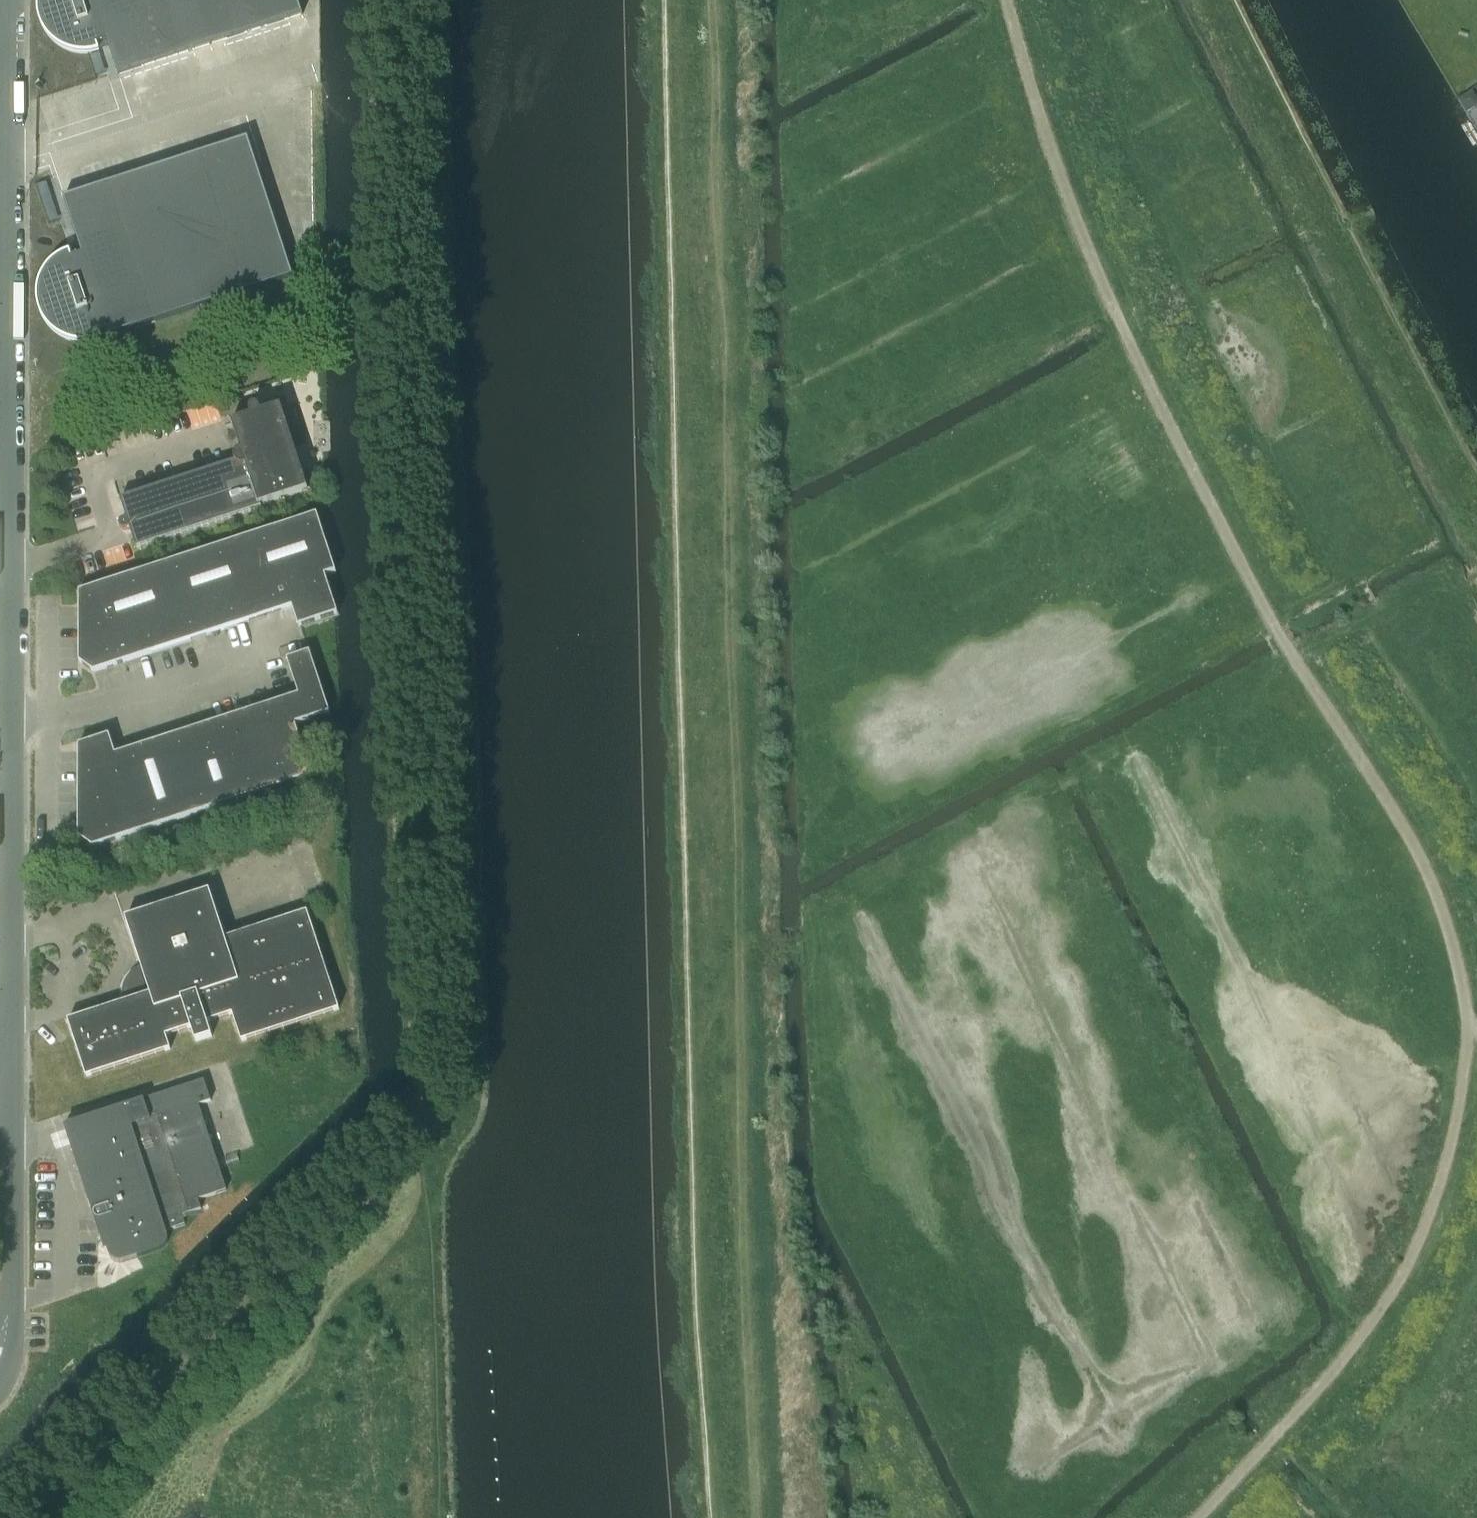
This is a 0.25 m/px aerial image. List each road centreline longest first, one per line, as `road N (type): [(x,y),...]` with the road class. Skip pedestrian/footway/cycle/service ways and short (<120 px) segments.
road 1 (track): [(717,0),(731,1139),(761,1517)]
road 2 (unclassified): [(4,1343),(8,532),(2,453)]
road 3 (unclassified): [(2,395),(4,0)]

